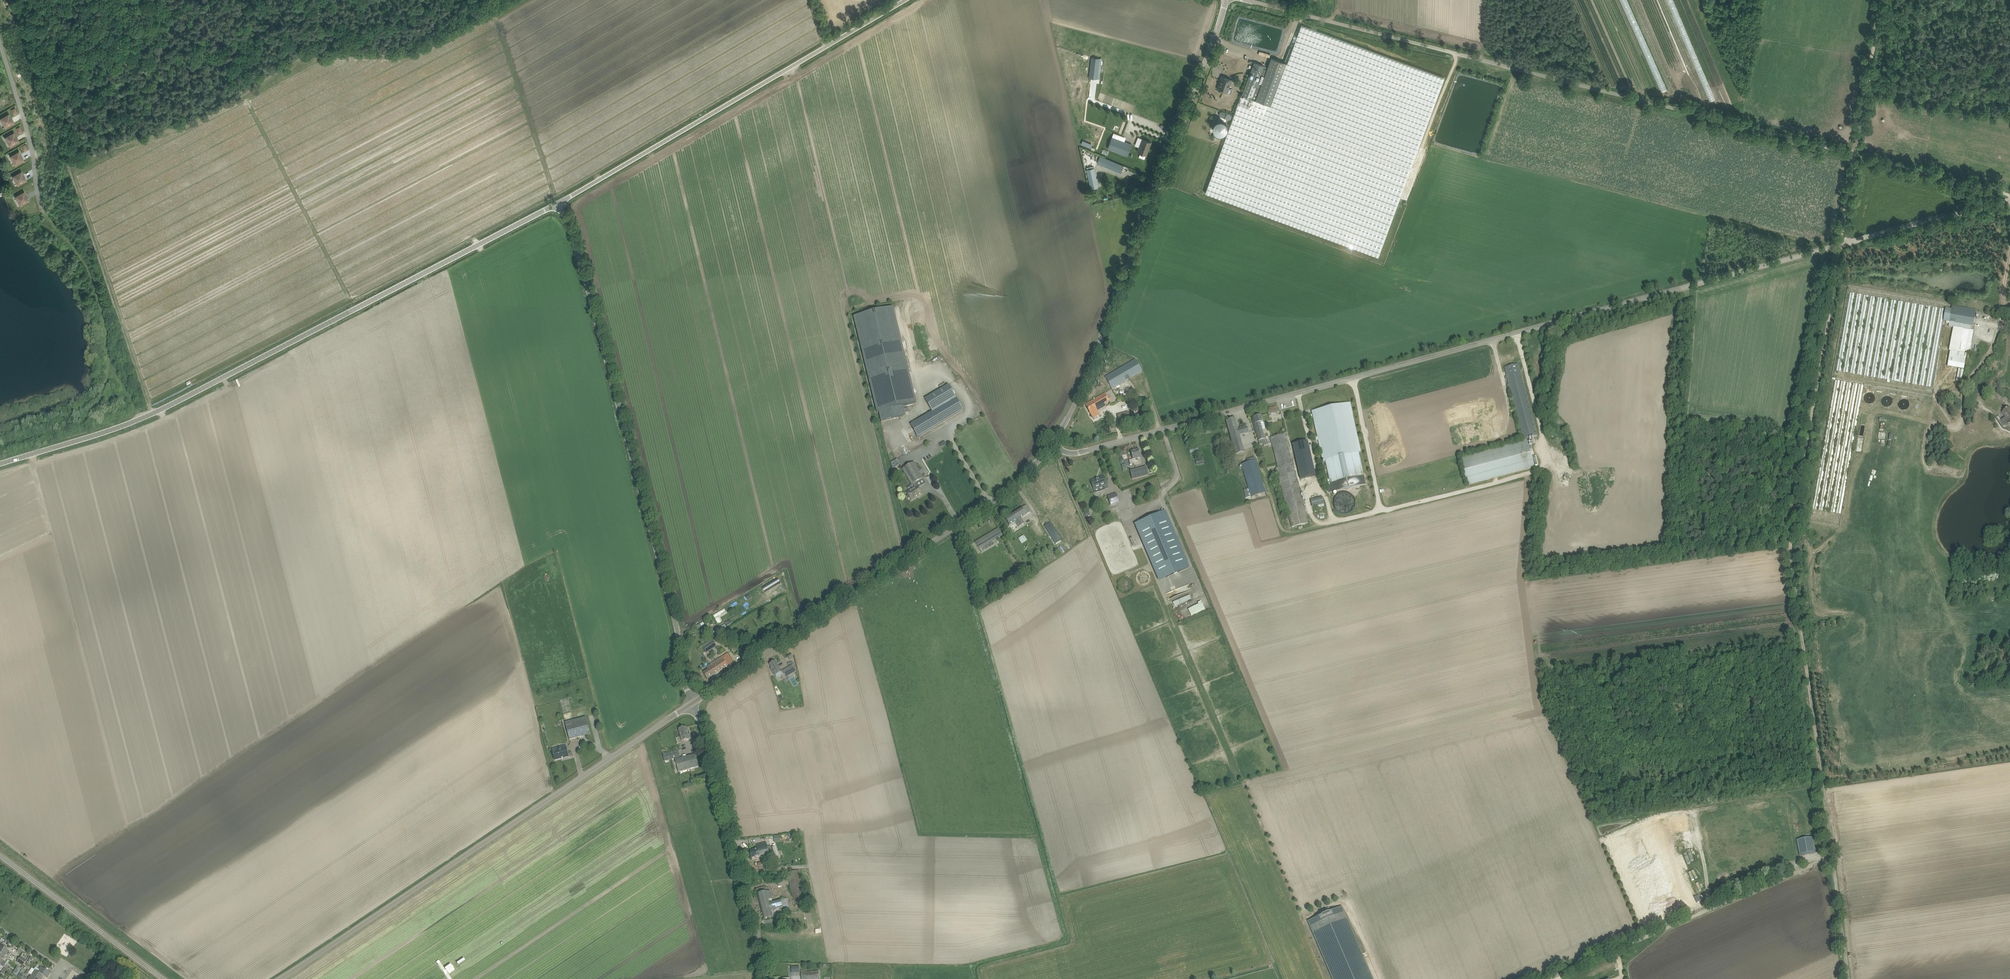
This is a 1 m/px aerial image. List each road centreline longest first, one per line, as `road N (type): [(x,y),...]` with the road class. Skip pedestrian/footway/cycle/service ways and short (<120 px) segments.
road 1 (tertiary): [(1052,443),(1079,453),(2009,200)]
road 2 (track): [(1849,978),(1825,859),(1830,831),(1790,550),(1853,167),(1847,150)]
road 3 (unclassified): [(0,464),(152,414),(559,203)]
road 4 (unclassified): [(1847,150),(1248,0)]
road 5 (unclassified): [(696,702),(681,677),(679,621),(559,203)]
road 6 (tertiary): [(283,978),(696,702)]
road 7 (track): [(1253,443),(1281,528),(1293,531),(1532,472),(1543,448),(1517,333)]
road 8 (tertiary): [(1052,443),(1078,397),(1226,0)]
road 9 (tertiary): [(696,702),(1016,484),(1052,443)]
road 10 (unclassified): [(559,203),(906,0)]
road 11 (track): [(42,208),(95,282),(109,360),(90,403),(0,438)]
road 12 (track): [(27,0),(59,20),(60,67),(214,45),(240,29),(253,0)]
road 13 (unclassified): [(1549,978),(1825,859)]
road 14 (unclassified): [(768,978),(696,702)]
road 15 (track): [(1847,150),(1878,0)]
road 16 (track): [(1352,378),(1381,510)]

